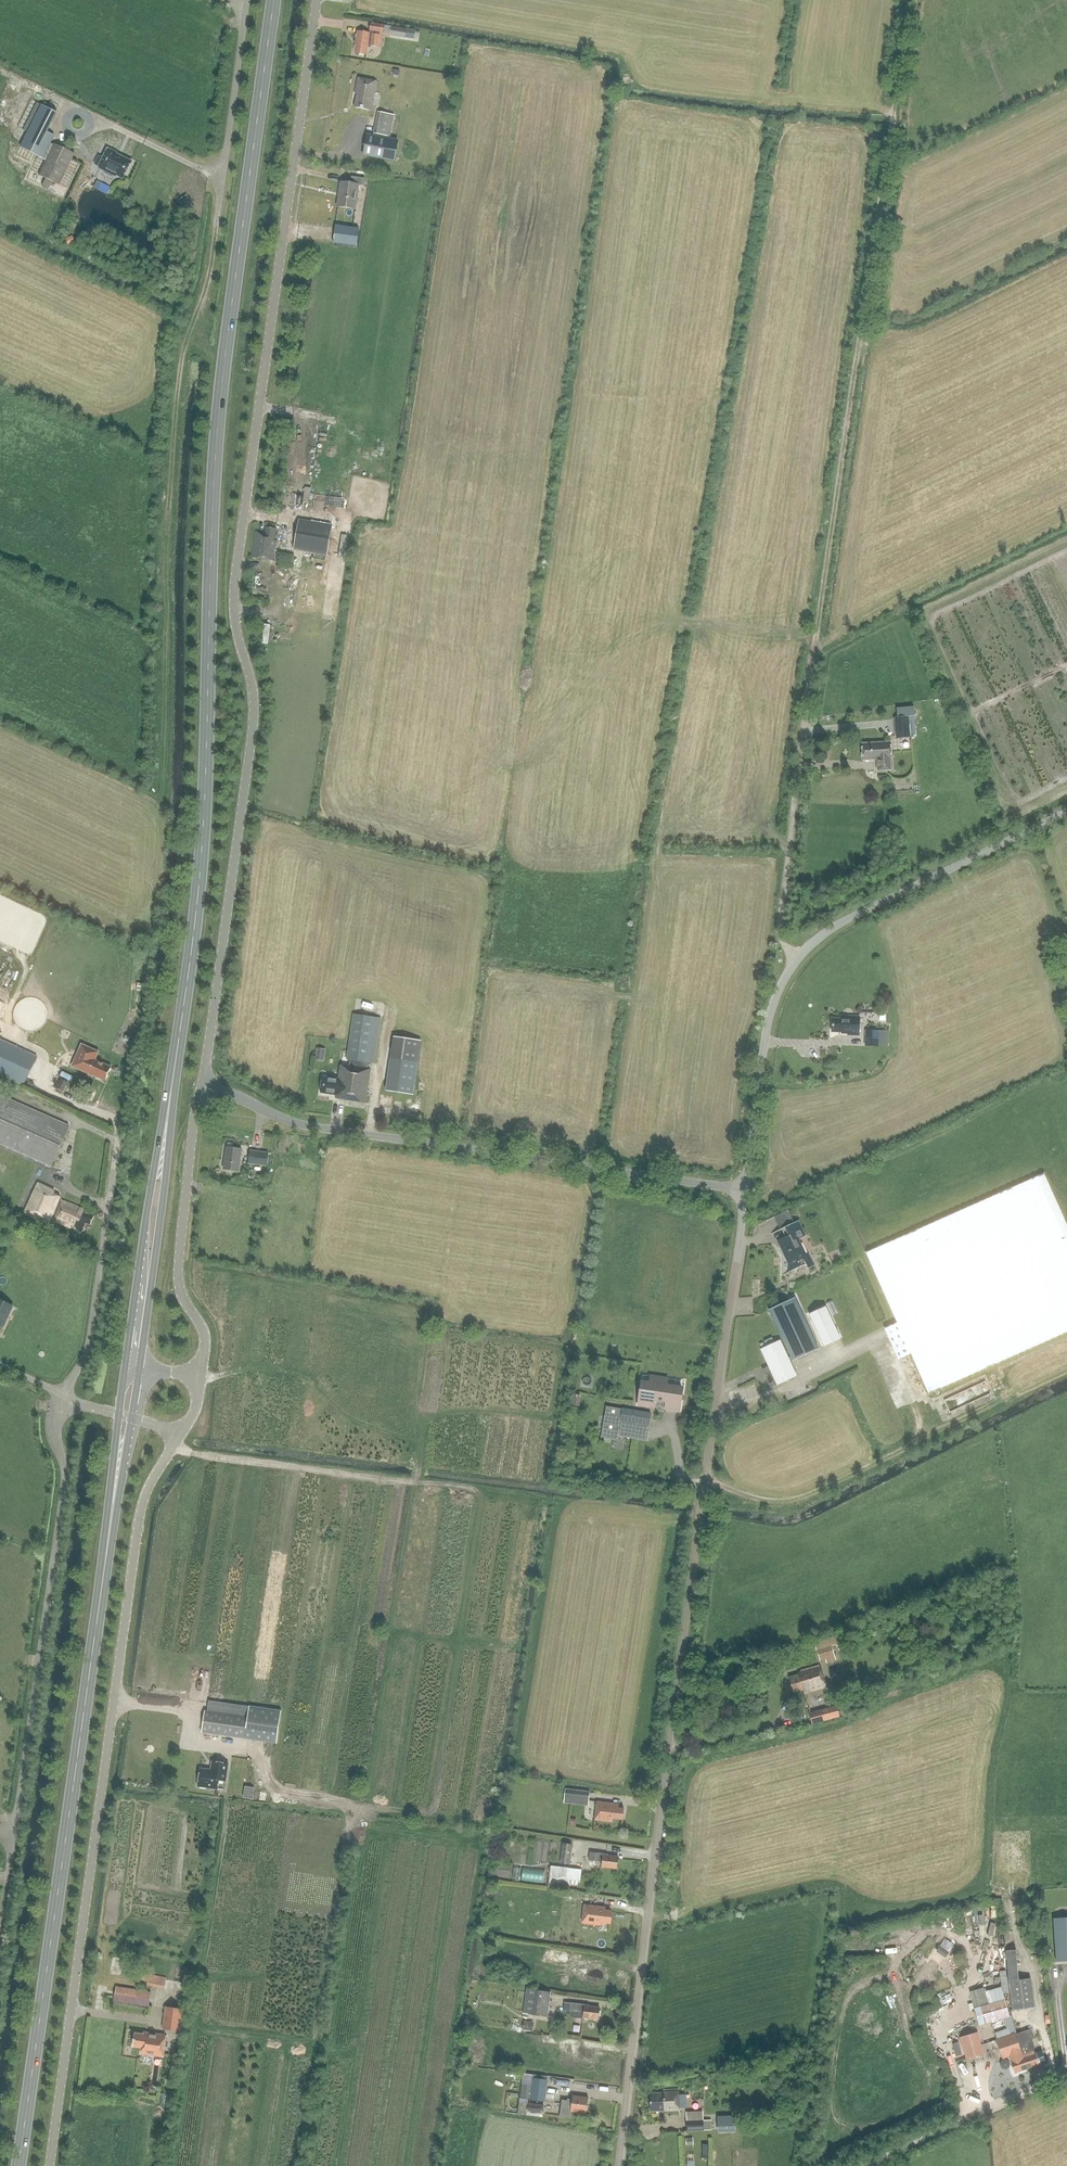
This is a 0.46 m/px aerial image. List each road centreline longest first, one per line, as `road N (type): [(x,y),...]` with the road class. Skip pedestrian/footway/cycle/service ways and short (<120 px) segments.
road 1 (primary): [(167,1122),(202,846),(219,406),(274,0)]
road 2 (unclassified): [(200,1088),(256,704),(235,614),(241,530),(316,0)]
road 3 (unclassified): [(621,2165),(746,1190)]
road 4 (unclassified): [(796,959),(781,930),(798,772),(910,0)]
road 5 (unclassified): [(50,2165),(138,1519),(150,1481),(180,1436)]
road 6 (primary): [(18,2165),(113,1503)]
road 7 (unclassified): [(746,1190),(321,1129),(200,1088)]
road 8 (unclassified): [(63,1394),(55,1432),(64,1483),(0,1932)]
road 9 (unclassified): [(796,959),(834,927),(1066,812)]
road 10 (track): [(216,225),(206,288),(181,360),(167,525)]
road 11 (unclassified): [(203,1375),(205,1331),(178,1276),(200,1088)]
road 12 (unclassified): [(115,1146),(89,1343),(63,1394)]
road 13 (primary): [(139,1369),(167,1122)]
road 14 (primary): [(167,1122),(125,1367)]
road 15 (unclassified): [(746,1190),(767,1026),(796,959)]
road 16 (unclassified): [(247,0),(216,225)]
road 17 (unclassified): [(867,2165),(1066,2072)]

